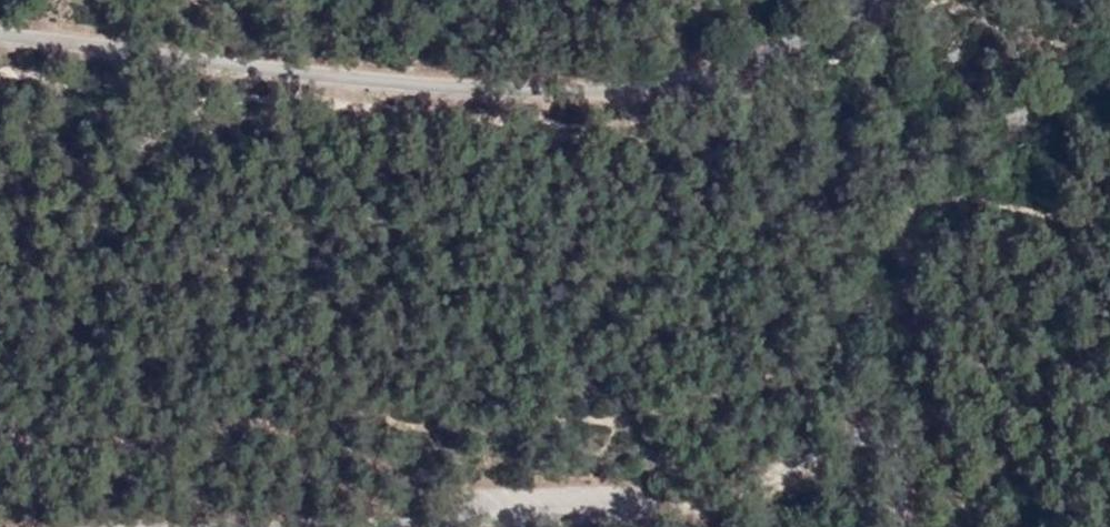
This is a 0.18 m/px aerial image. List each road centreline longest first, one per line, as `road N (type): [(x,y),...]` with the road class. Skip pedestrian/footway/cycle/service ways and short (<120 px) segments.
road 1 (unclassified): [(0,41),(172,63),(569,95),(739,73),(898,0)]
road 2 (unclassified): [(912,526),(885,451),(863,444),(711,489),(545,495),(475,519),(315,526)]

